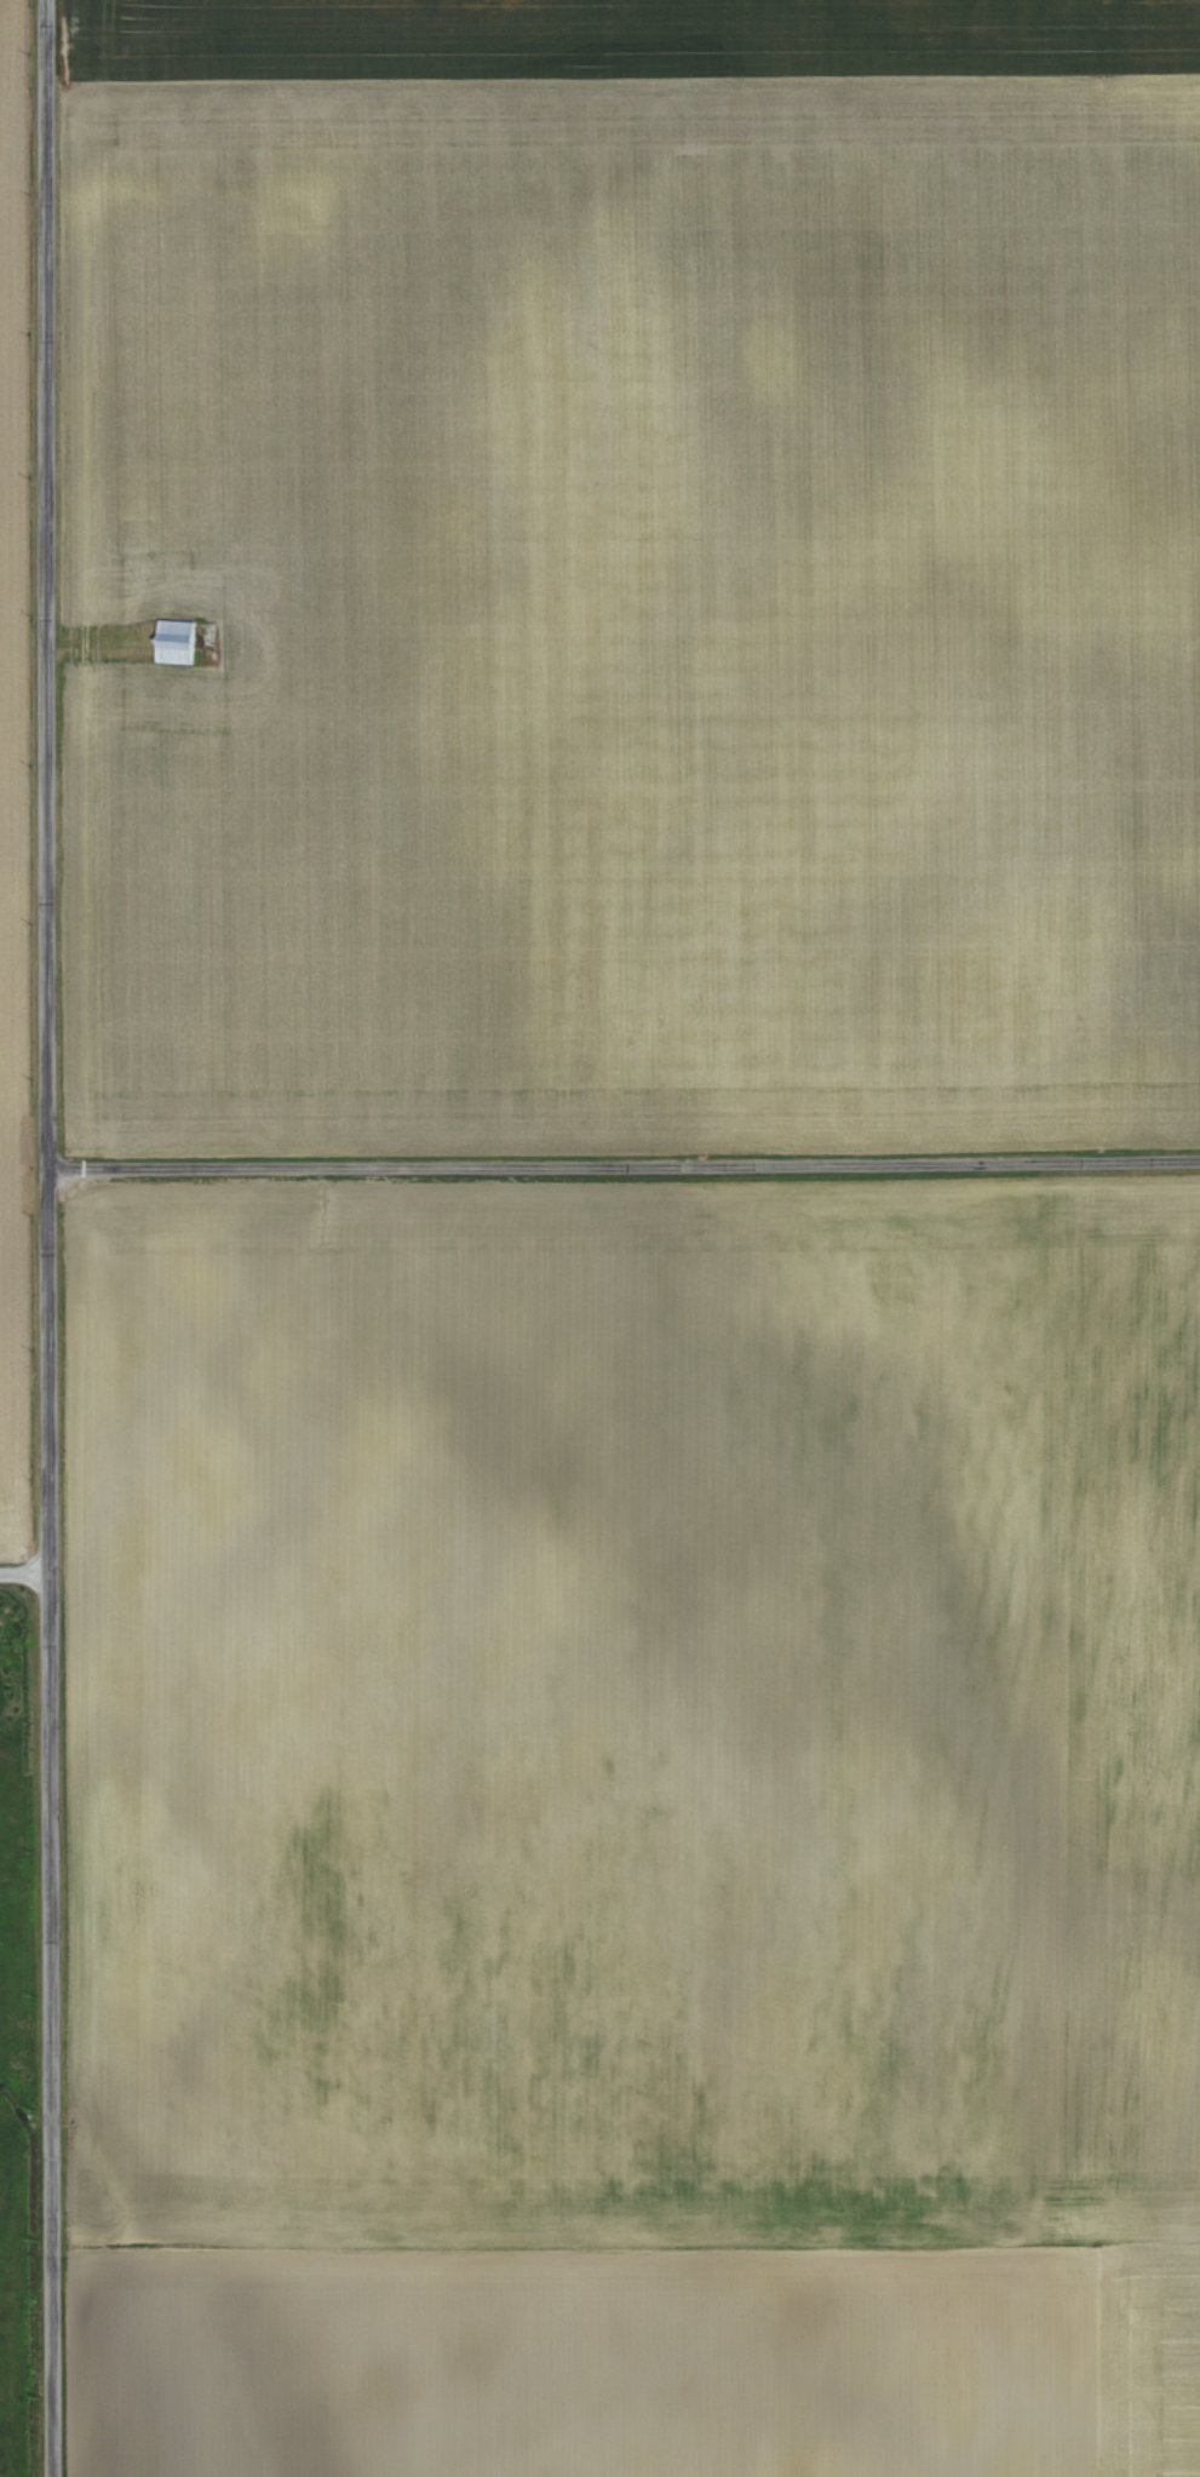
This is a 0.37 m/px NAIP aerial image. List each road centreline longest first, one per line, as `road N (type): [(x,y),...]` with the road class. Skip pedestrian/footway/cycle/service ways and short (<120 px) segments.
road 1 (residential): [(50,2476),(38,0)]
road 2 (residential): [(44,1165),(1199,1157)]

